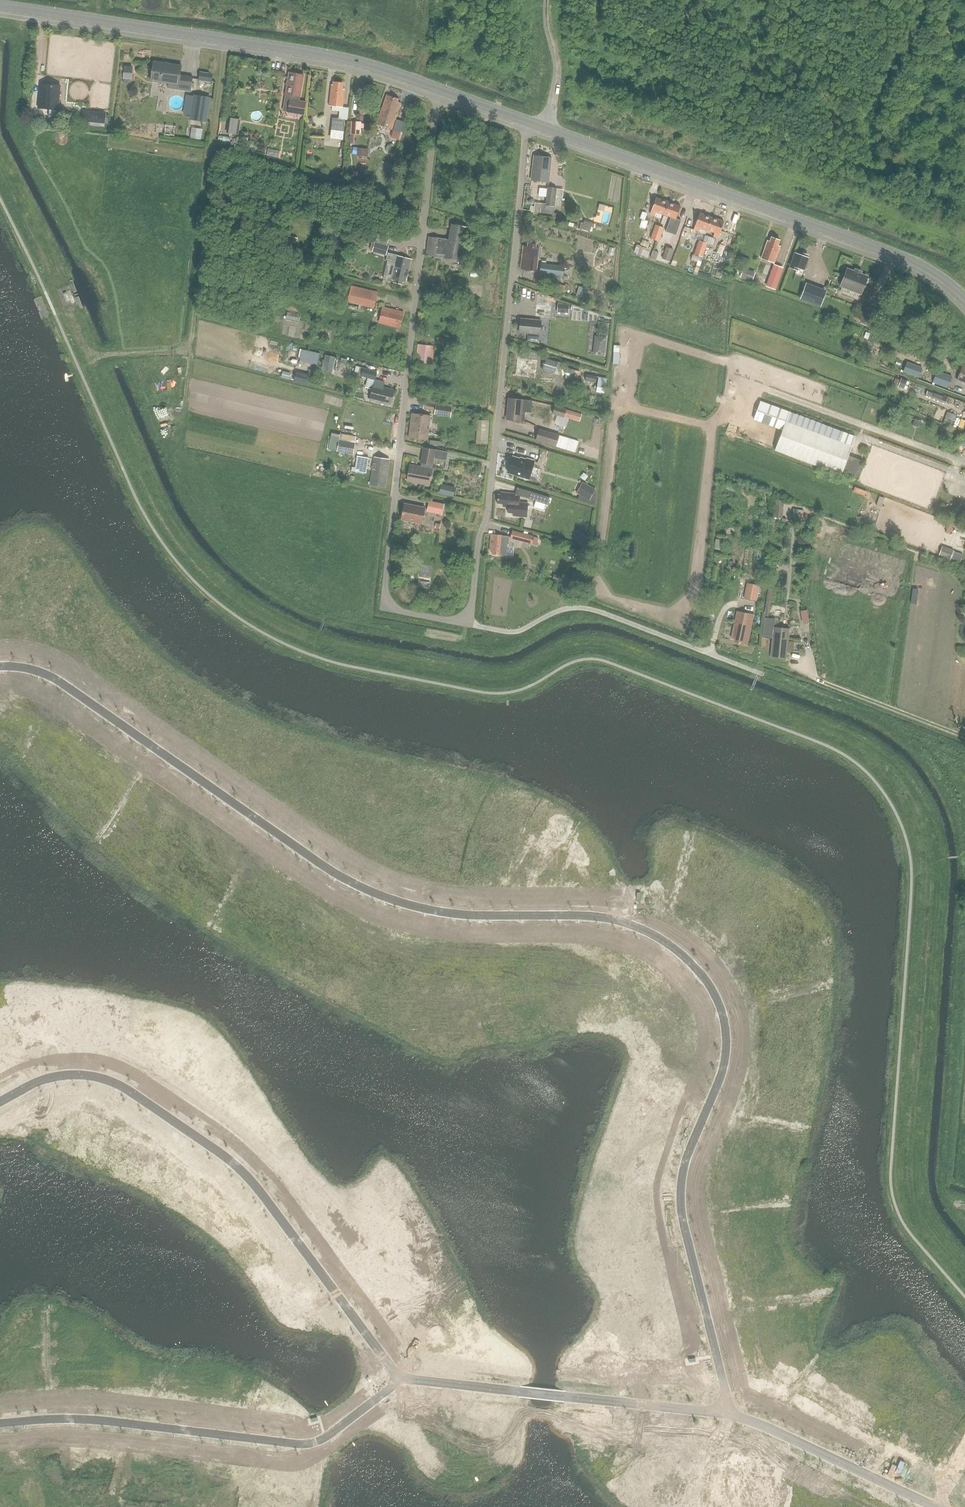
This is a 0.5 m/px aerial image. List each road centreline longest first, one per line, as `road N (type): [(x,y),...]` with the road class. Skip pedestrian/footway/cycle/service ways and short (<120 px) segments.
road 1 (residential): [(731,1414),(679,1184),(728,1051),(724,1009),(683,956),(614,921),(421,910),(375,896),(55,678),(0,668)]
road 2 (residential): [(534,125),(468,623),(401,611),(384,589),(441,90)]
road 3 (residential): [(400,1381),(229,1159),(109,1082),(50,1079),(0,1102)]
road 4 (tertiary): [(964,301),(894,256),(534,125)]
road 5 (tertiary): [(441,90),(318,53),(0,7)]
road 6 (residential): [(400,1381),(320,1442),(302,1445),(76,1418),(0,1424)]
road 7 (residential): [(731,1414),(400,1381)]
road 8 (residential): [(936,1506),(731,1414)]
road 9 (track): [(964,737),(789,668)]
road 10 (track): [(546,130),(558,60),(549,0)]

